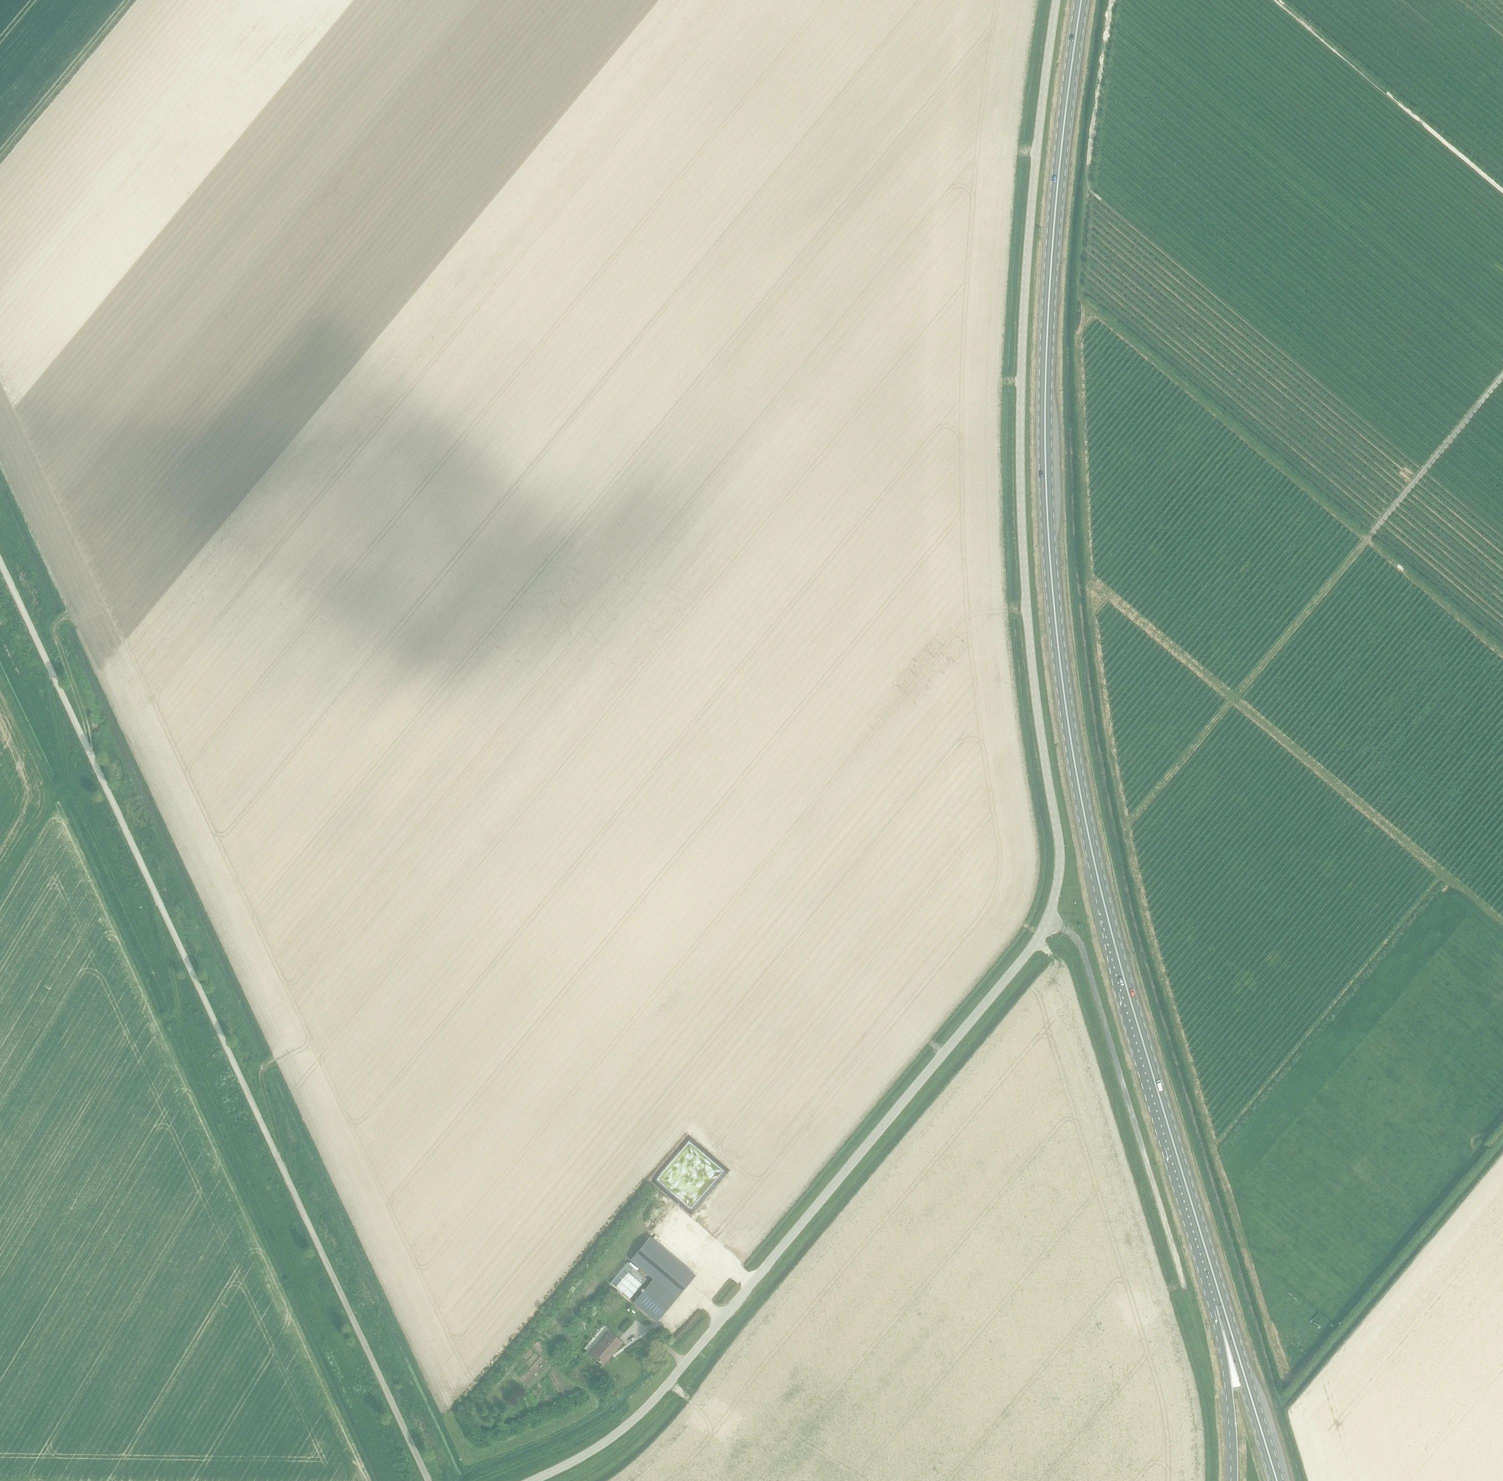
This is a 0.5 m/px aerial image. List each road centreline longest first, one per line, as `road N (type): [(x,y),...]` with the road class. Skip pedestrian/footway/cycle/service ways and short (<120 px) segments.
road 1 (unclassified): [(533,1480),(639,1415),(1047,927),(1059,847),(1019,502),(1023,302),(1056,0)]
road 2 (primary): [(1222,1301),(1107,918),(1056,634),(1045,461),(1047,317),(1081,0)]
road 3 (unclassified): [(430,1480),(0,546)]
road 4 (track): [(1502,374),(1364,541)]
road 5 (primary): [(1276,1480),(1222,1301)]
road 6 (primary): [(1222,1301),(1233,1480)]

